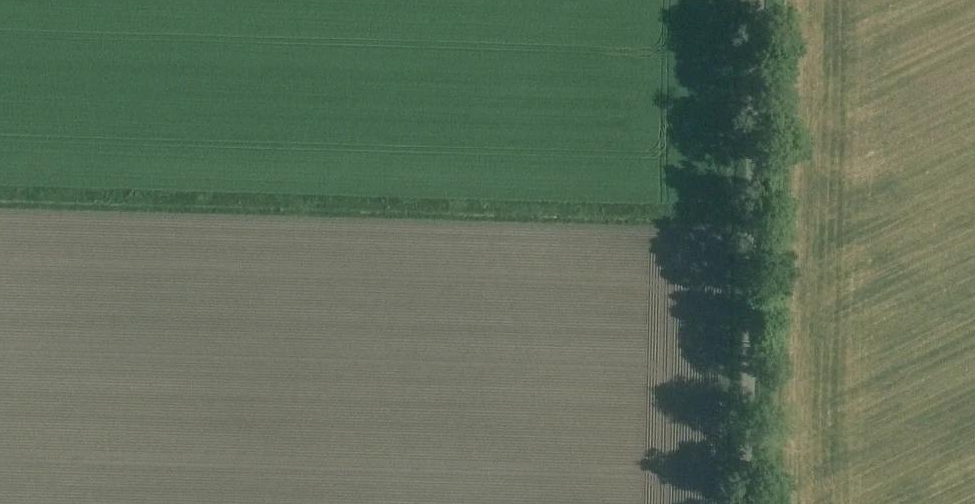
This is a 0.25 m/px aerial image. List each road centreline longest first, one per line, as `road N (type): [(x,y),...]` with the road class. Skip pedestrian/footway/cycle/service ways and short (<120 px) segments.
road 1 (unclassified): [(757,0),(746,503)]

